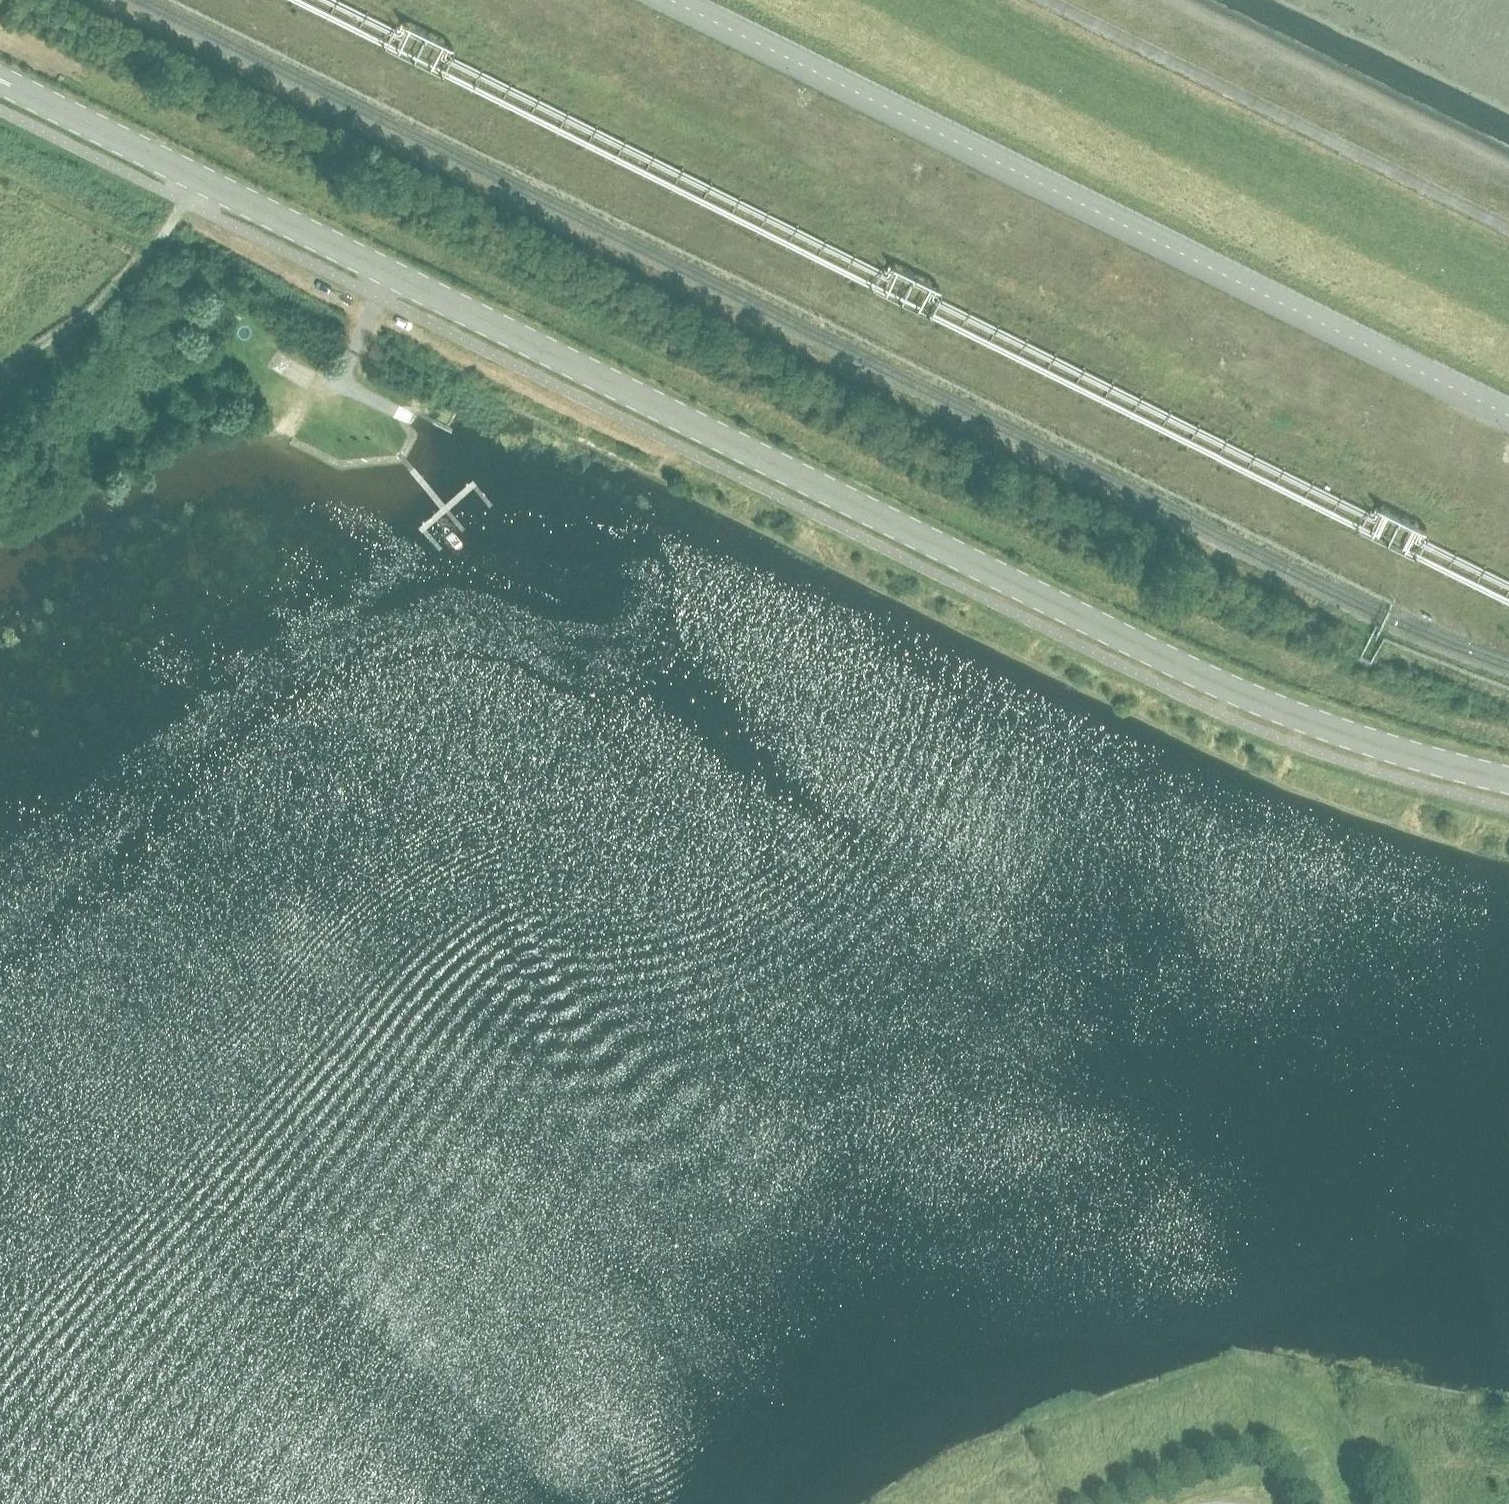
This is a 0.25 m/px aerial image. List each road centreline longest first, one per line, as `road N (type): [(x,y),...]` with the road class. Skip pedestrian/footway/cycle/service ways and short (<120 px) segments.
road 1 (tertiary): [(1508,780),(1394,748),(1151,654),(0,80)]
road 2 (unclassified): [(1508,411),(675,0)]

